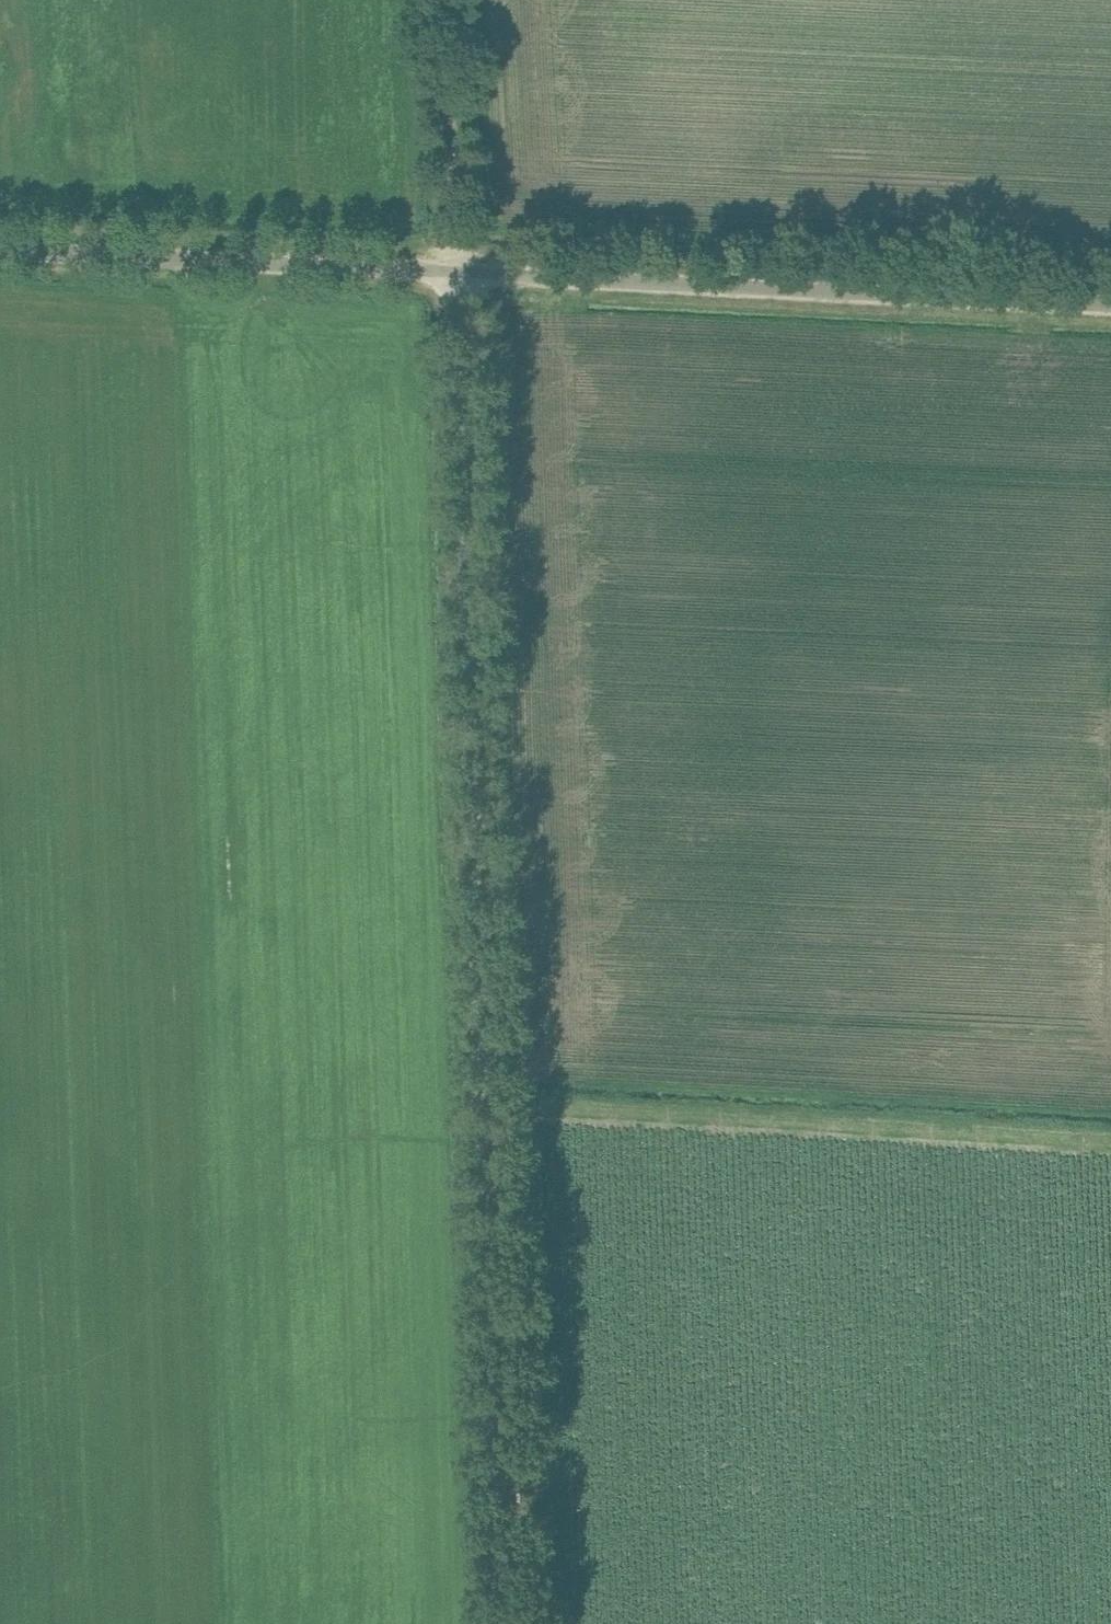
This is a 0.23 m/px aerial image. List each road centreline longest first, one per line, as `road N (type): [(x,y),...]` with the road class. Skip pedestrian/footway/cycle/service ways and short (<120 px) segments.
road 1 (unclassified): [(497,1623),(455,270)]
road 2 (unclassified): [(1110,304),(455,270)]
road 3 (unclassified): [(455,270),(0,250)]
road 4 (track): [(442,0),(455,270)]

